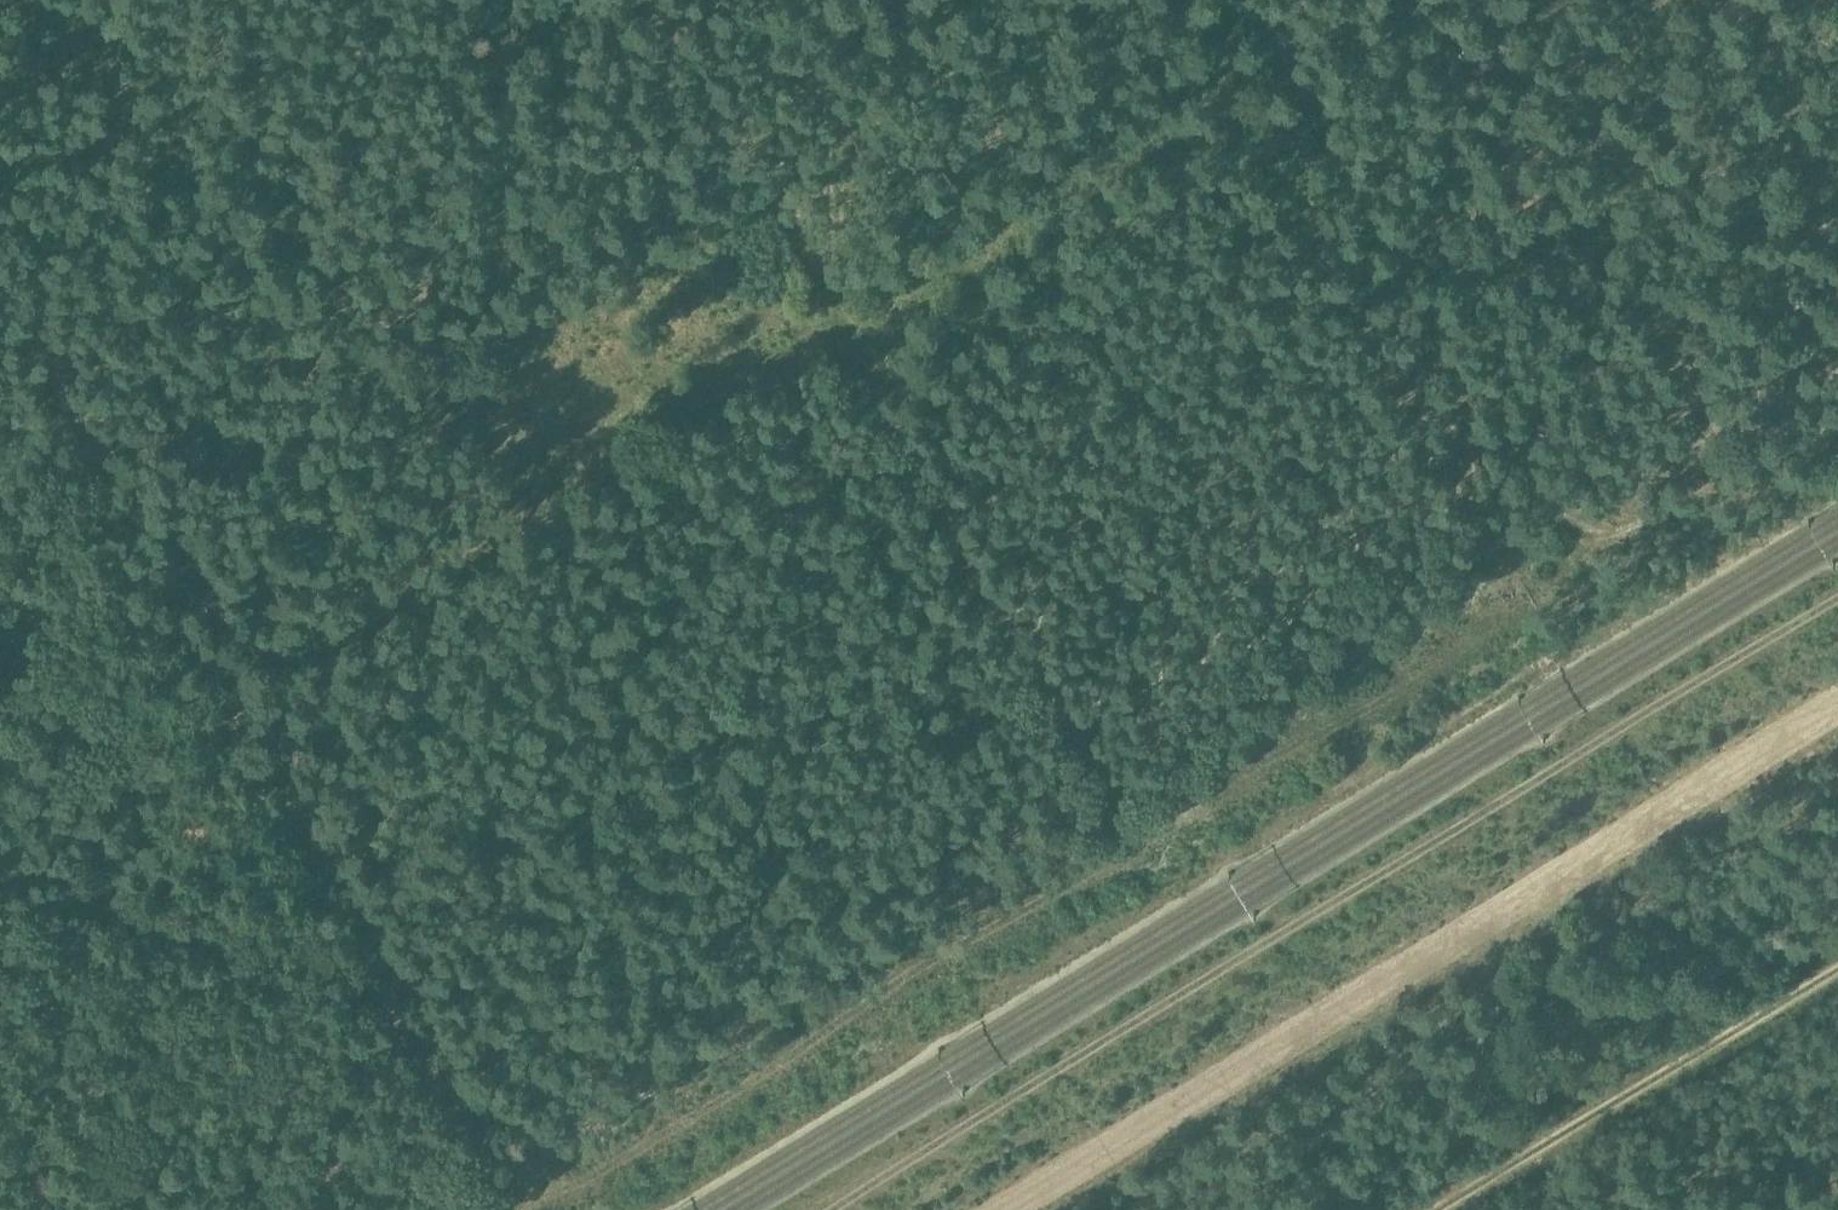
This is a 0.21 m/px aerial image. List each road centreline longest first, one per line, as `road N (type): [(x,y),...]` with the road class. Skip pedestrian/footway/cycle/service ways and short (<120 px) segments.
road 1 (track): [(237,682),(411,584),(660,421),(833,331),(856,340),(1139,840),(1500,630),(1552,580),(1580,525)]
road 2 (track): [(0,629),(162,773),(338,964),(356,972),(376,961),(385,926),(359,877),(0,281)]
road 3 (track): [(834,1209),(1837,600)]
road 4 (track): [(1255,0),(1566,520),(1594,530),(1625,528),(1837,404)]
road 5 (track): [(1139,840),(534,1209)]
road 6 (track): [(540,1206),(493,1100),(385,926)]
road 7 (track): [(1837,174),(1752,0)]

